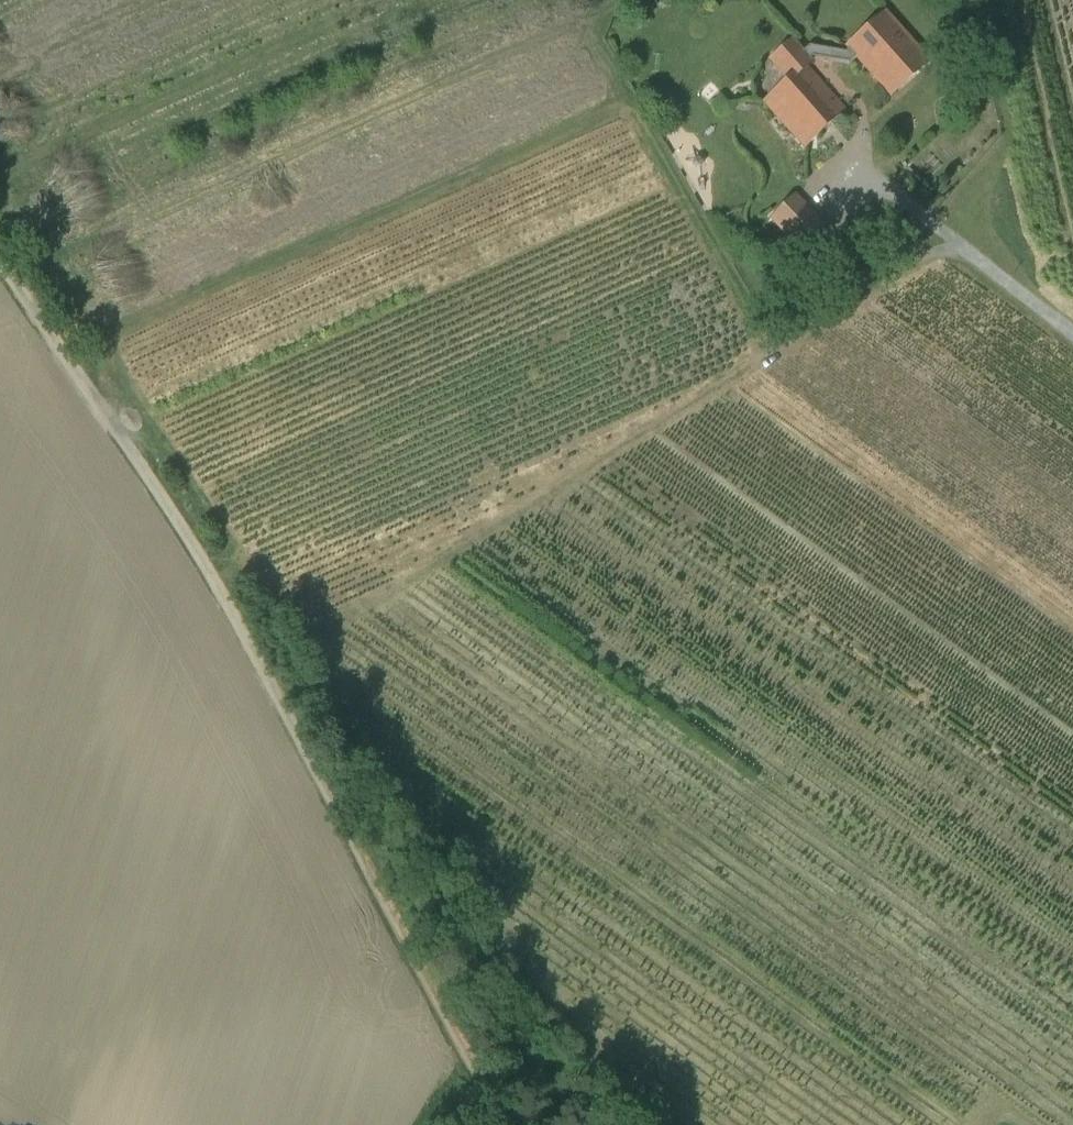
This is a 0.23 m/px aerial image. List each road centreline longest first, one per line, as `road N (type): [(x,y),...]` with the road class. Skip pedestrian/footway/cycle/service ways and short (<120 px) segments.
road 1 (track): [(0,237),(326,744),(440,943),(526,1124)]
road 2 (track): [(863,154),(886,184),(1072,323)]

